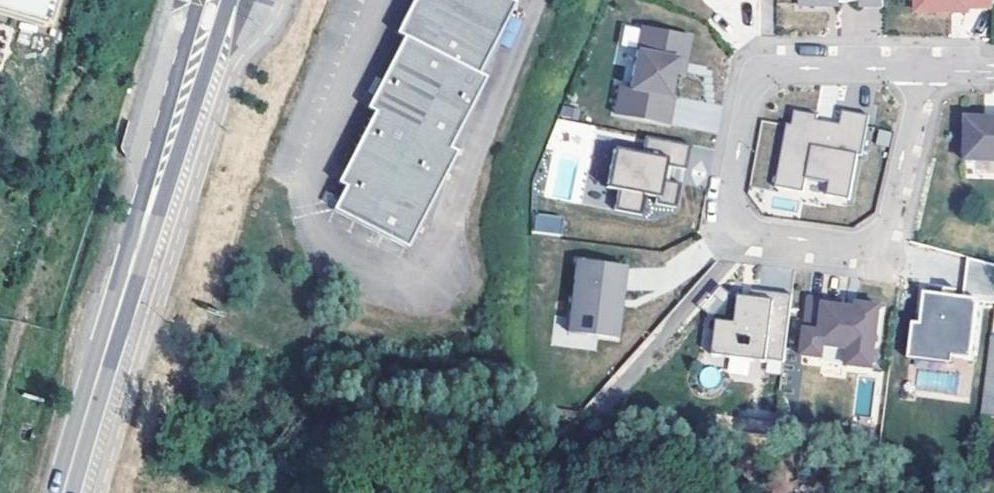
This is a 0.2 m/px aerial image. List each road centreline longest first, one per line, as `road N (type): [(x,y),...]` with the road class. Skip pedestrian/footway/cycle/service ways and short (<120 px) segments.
road 1 (residential): [(922,71),(772,71),(757,80),(731,198),(739,224),(859,243),(871,238),(889,214),(923,84)]
road 2 (secondary): [(219,0),(65,492)]

